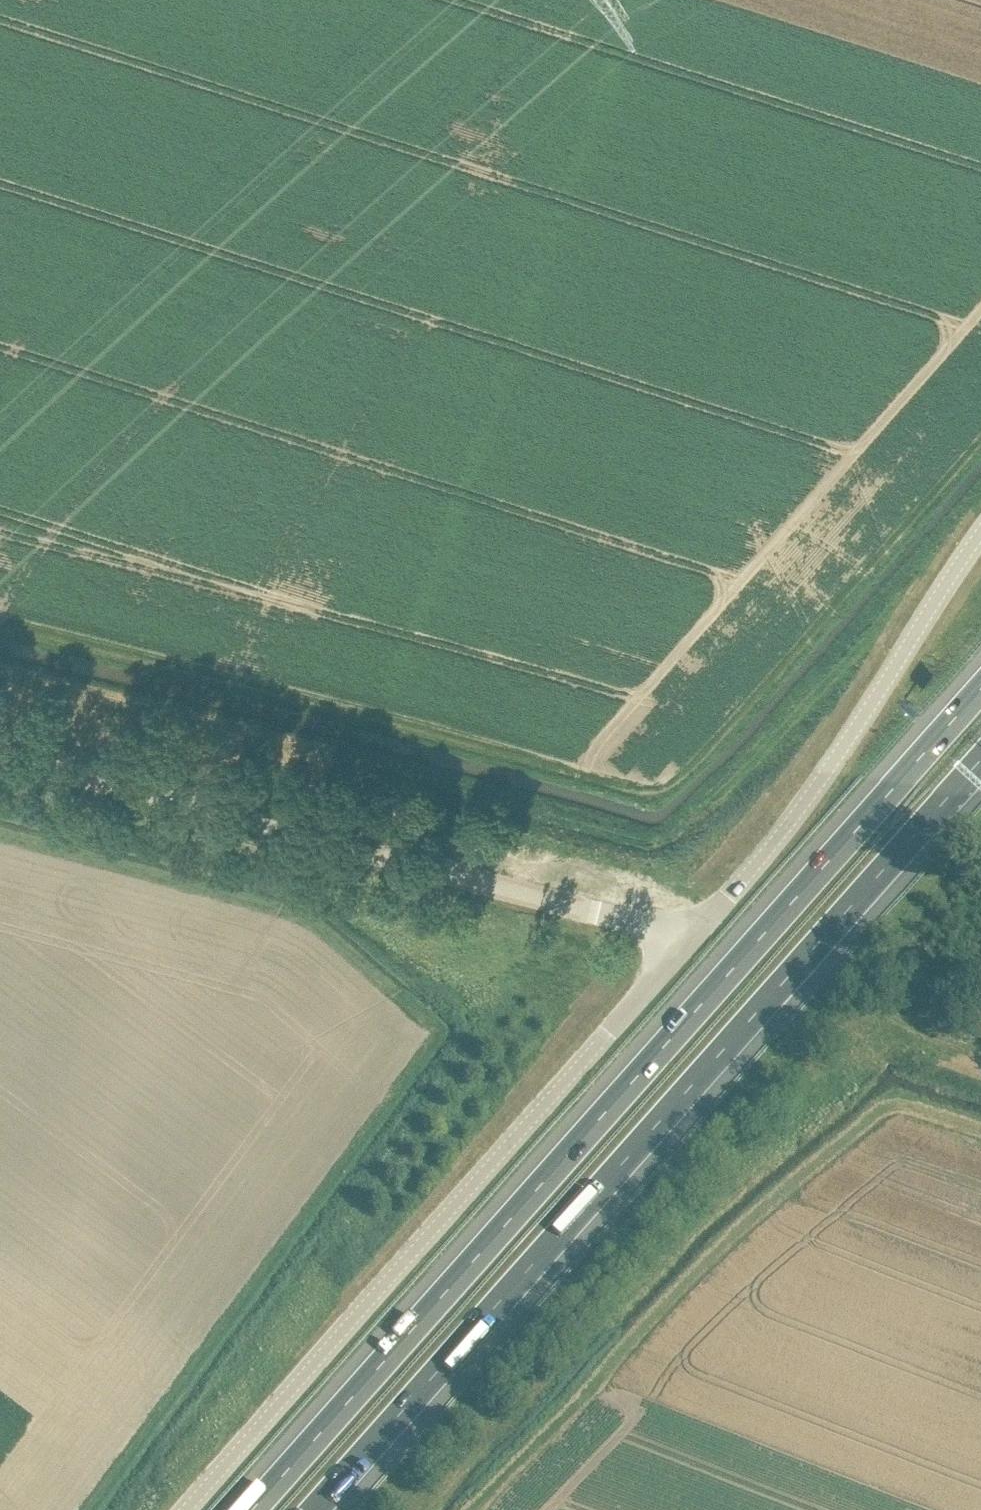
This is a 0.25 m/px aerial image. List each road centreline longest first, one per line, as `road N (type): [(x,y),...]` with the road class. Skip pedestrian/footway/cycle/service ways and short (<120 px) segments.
road 1 (motorway): [(980,690),(252,1509)]
road 2 (motorway): [(315,1509),(980,761)]
road 3 (tertiary): [(191,1509),(687,938)]
road 4 (unclassified): [(687,938),(0,761)]
road 5 (tertiary): [(687,938),(849,747),(980,534)]

